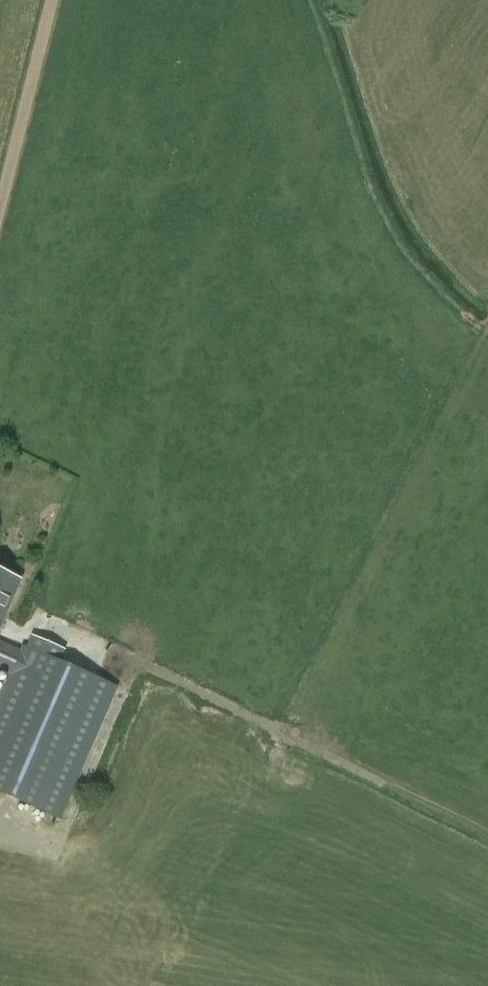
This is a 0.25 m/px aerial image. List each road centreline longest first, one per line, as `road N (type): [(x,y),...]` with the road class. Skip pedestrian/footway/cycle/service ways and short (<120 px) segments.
road 1 (track): [(487,335),(350,631),(350,706),(332,759)]
road 2 (track): [(38,619),(379,781)]
road 3 (track): [(0,838),(56,850),(136,661)]
road 4 (unclassified): [(0,204),(52,0)]

